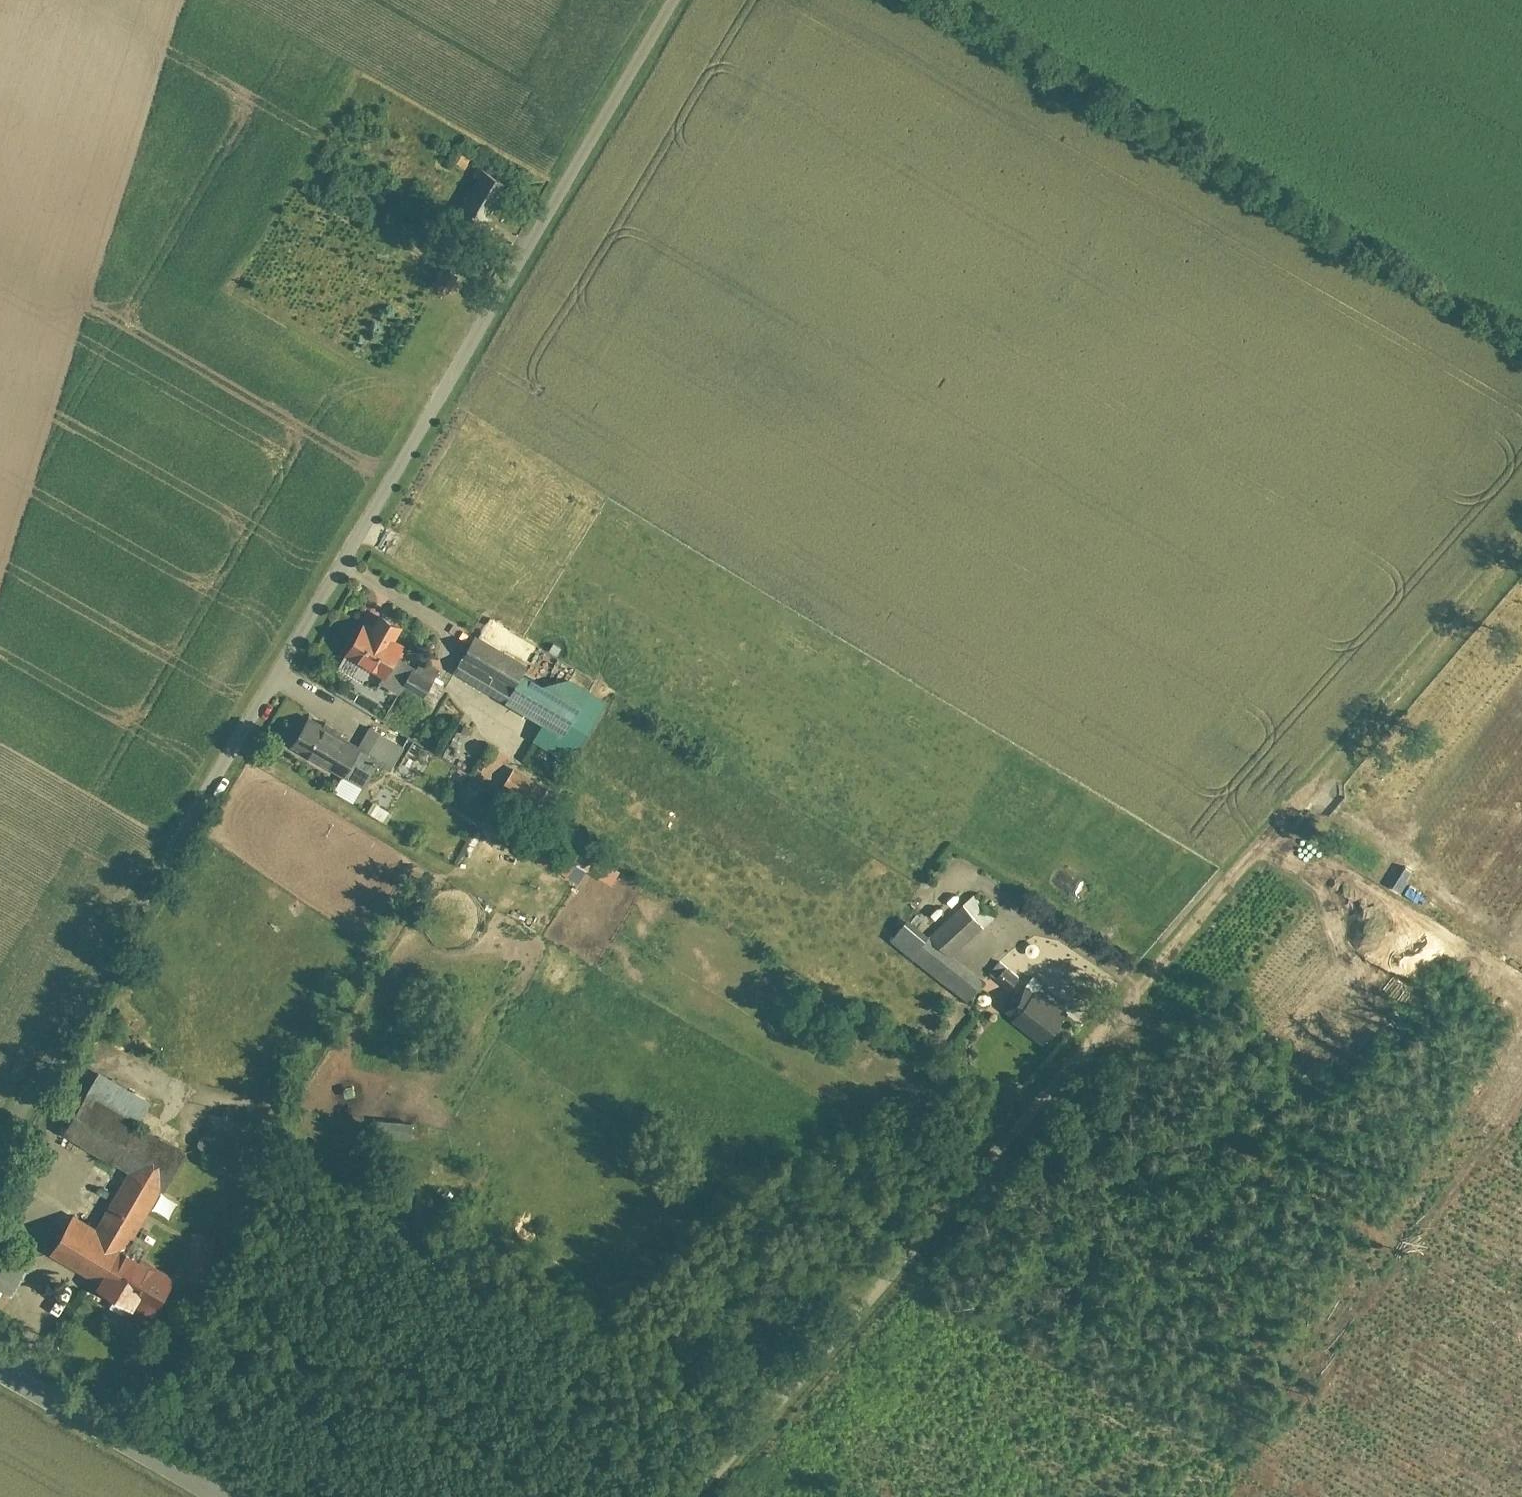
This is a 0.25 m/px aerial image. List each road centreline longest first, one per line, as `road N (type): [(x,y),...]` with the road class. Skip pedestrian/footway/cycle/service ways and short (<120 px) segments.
road 1 (unclassified): [(672,0),(0,1145)]
road 2 (track): [(1521,561),(1135,1006),(1112,1021)]
road 3 (residential): [(225,1496),(0,1368)]

